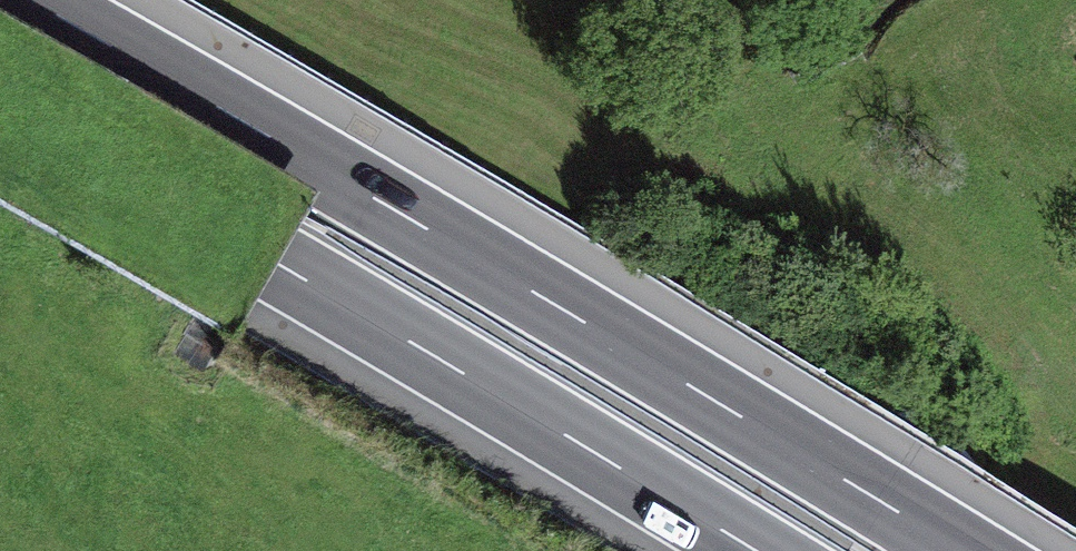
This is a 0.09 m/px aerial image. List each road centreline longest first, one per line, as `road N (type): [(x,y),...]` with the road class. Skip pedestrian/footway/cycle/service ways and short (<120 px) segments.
road 1 (motorway): [(971,550),(46,0)]
road 2 (motorway): [(0,100),(750,550)]

